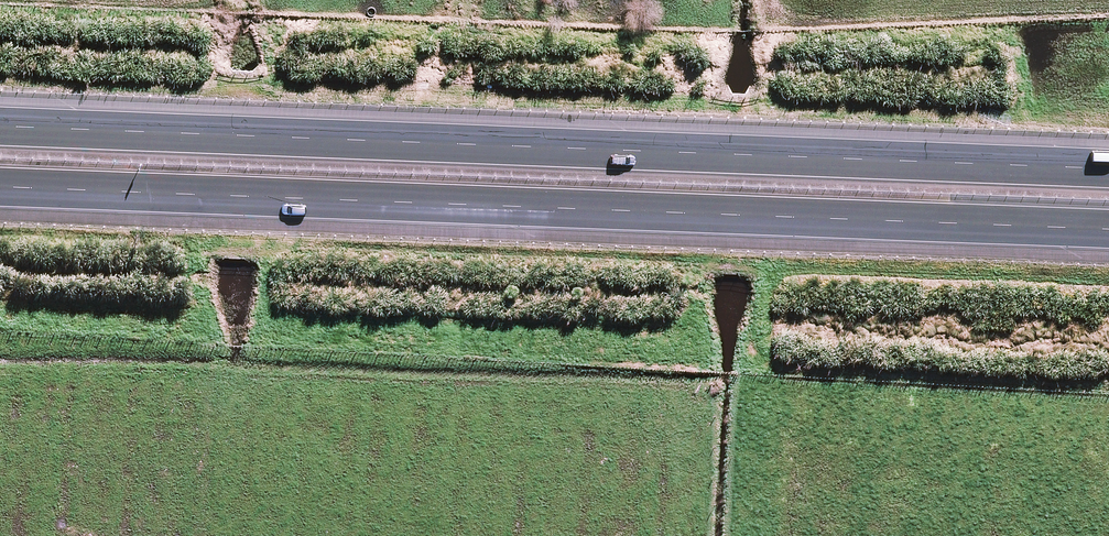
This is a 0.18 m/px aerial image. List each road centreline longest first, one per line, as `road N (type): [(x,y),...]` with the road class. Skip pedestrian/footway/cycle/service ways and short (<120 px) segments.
road 1 (motorway): [(0,129),(1108,170)]
road 2 (motorway): [(1108,227),(0,191)]

